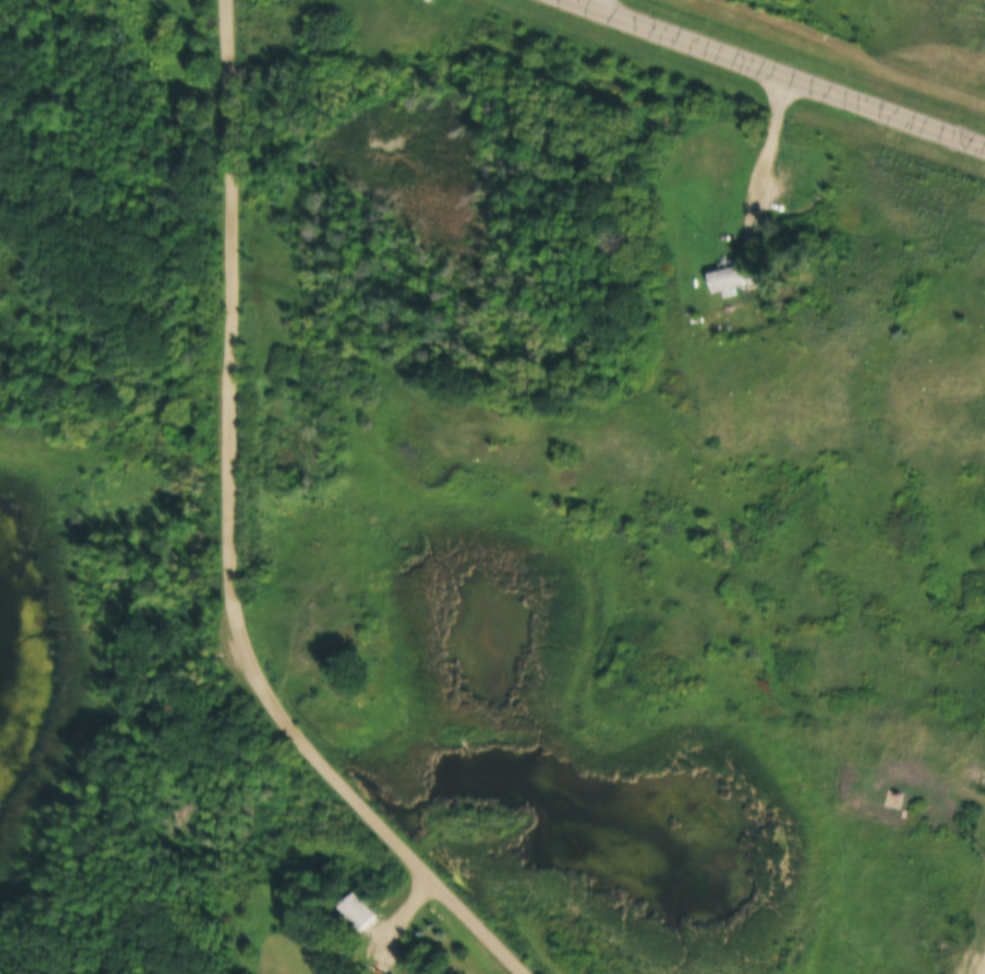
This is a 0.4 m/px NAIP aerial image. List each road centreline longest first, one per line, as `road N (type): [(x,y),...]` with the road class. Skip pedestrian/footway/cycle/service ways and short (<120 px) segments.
road 1 (tertiary): [(984,146),(585,0)]

